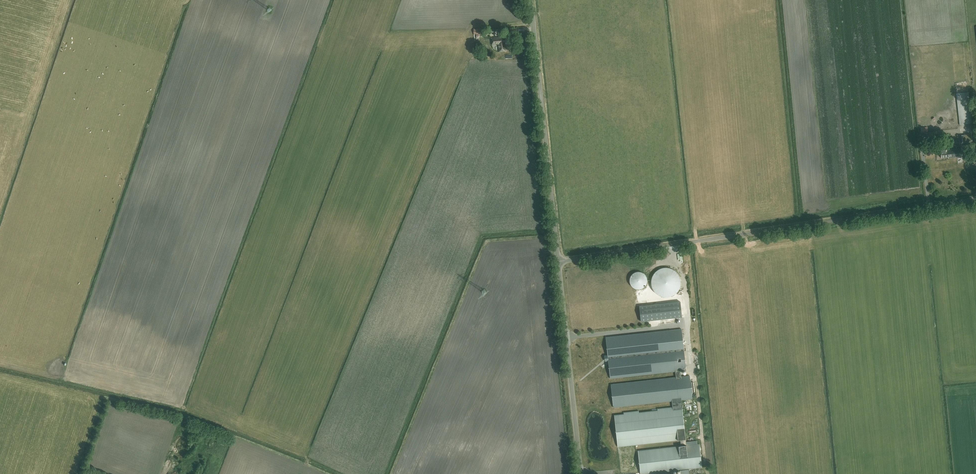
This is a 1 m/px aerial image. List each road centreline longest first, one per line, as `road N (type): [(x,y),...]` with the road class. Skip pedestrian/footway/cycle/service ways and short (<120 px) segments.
road 1 (unclassified): [(558,263),(975,206)]
road 2 (unclassified): [(558,263),(531,0)]
road 3 (unclassified): [(581,473),(558,263)]

